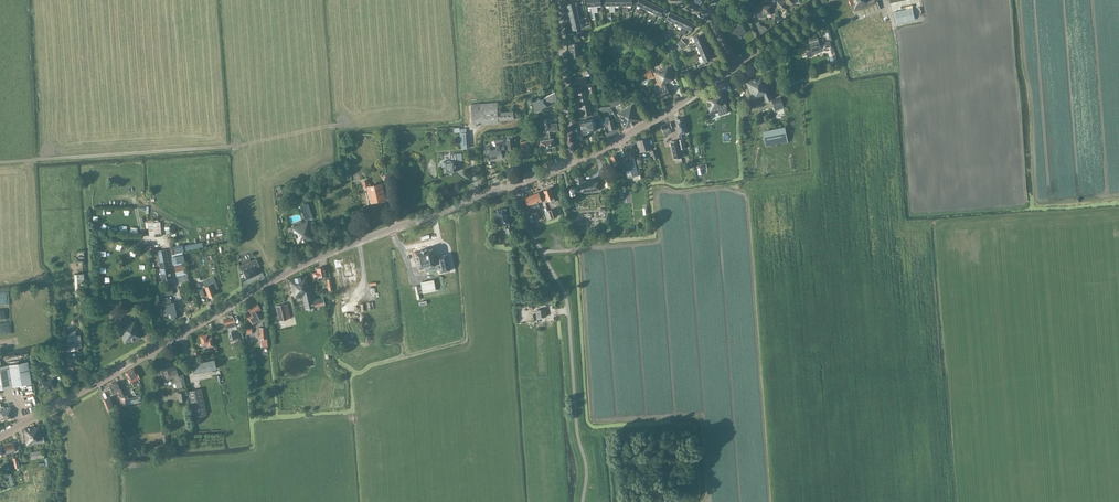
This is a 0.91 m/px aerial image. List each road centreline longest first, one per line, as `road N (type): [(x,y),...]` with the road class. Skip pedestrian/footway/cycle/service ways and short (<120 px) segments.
road 1 (tertiary): [(0,436),(305,263),(515,184)]
road 2 (tertiary): [(570,164),(737,64)]
road 3 (residential): [(570,164),(558,0)]

